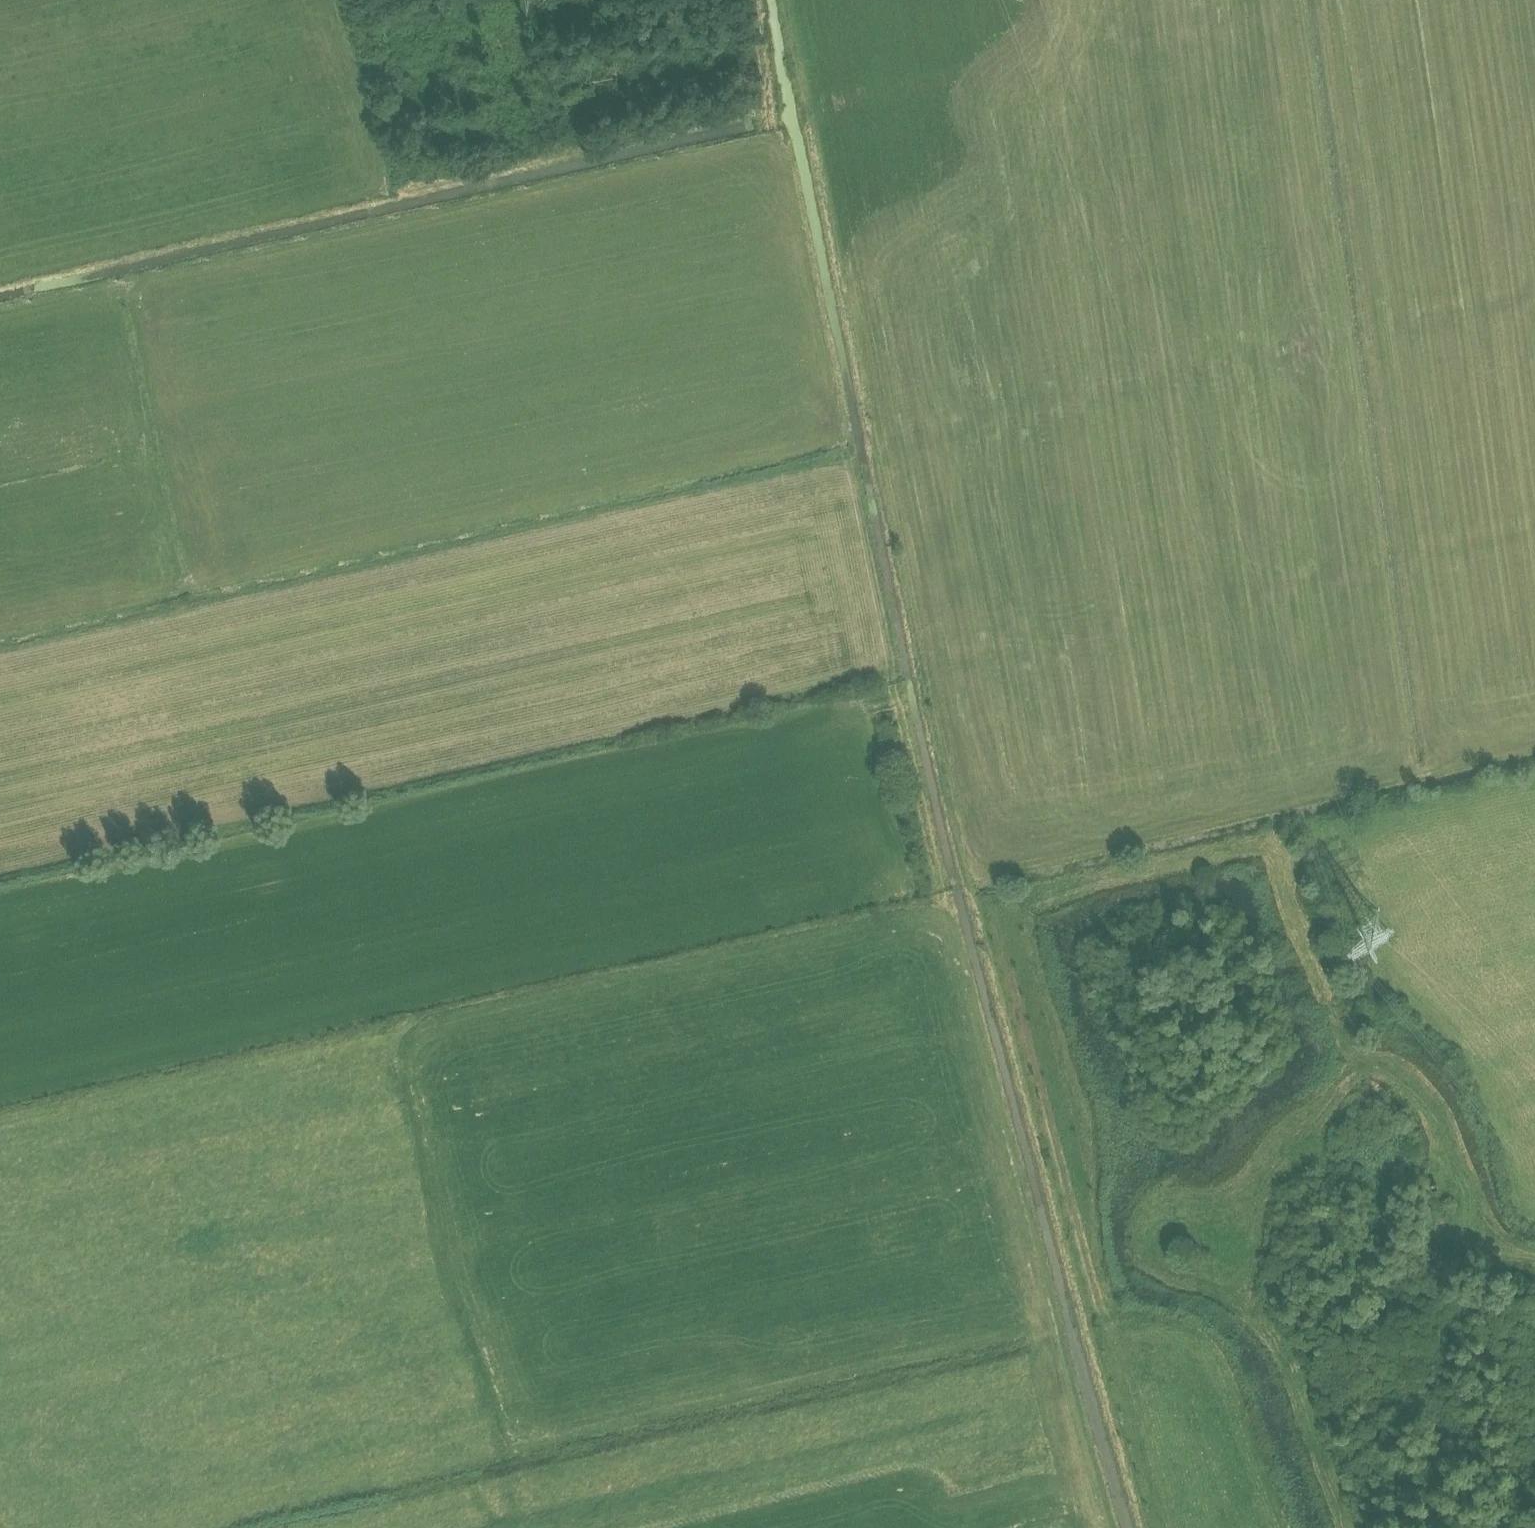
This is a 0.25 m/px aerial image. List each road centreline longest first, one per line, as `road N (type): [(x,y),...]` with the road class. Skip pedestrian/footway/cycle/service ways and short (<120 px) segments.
road 1 (track): [(1402,1074),(1438,1113),(1484,1221),(1534,1255)]

